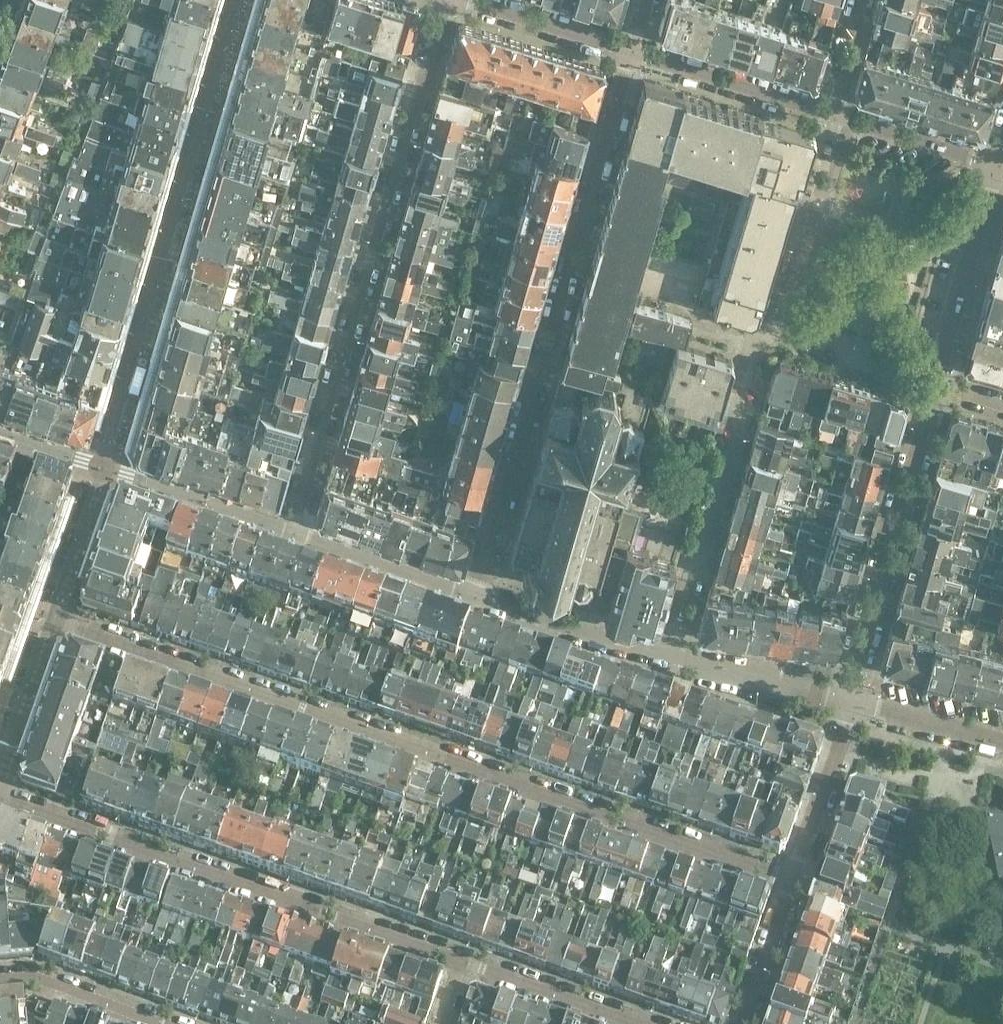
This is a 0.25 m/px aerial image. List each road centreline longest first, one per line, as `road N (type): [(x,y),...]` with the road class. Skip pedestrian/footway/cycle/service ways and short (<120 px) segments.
road 1 (residential): [(50,617),(794,881)]
road 2 (residential): [(475,597),(631,55)]
road 3 (residential): [(449,0),(289,532)]
road 4 (residential): [(468,963),(0,793)]
road 5 (residential): [(102,466),(236,0)]
road 6 (residential): [(657,654),(684,569),(708,552),(777,321)]
road 7 (residential): [(938,382),(857,666)]
road 8 (residential): [(1002,164),(938,382)]
road 9 (residential): [(837,118),(631,55)]
road 10 (residential): [(837,118),(780,313)]
road 11 (residential): [(102,466),(289,532)]
road 12 (residential): [(657,654),(849,701)]
road 13 (residential): [(289,532),(475,597)]
road 14 (residential): [(475,597),(657,654)]
road 15 (residential): [(794,881),(849,701)]
road 16 (residential): [(642,1023),(468,963)]
road 17 (residential): [(631,55),(458,0)]
road 18 (residential): [(938,382),(863,363),(850,342),(777,321)]
road 19 (residential): [(0,978),(37,975),(168,1023)]
road 20 (residential): [(1002,164),(837,118)]
road 21 (residential): [(50,617),(102,466)]
road 22 (residential): [(1002,737),(849,701)]
road 23 (residential): [(0,762),(50,617)]
road 24 (residential): [(745,1023),(794,881)]
road 25 (residential): [(837,118),(870,0)]

